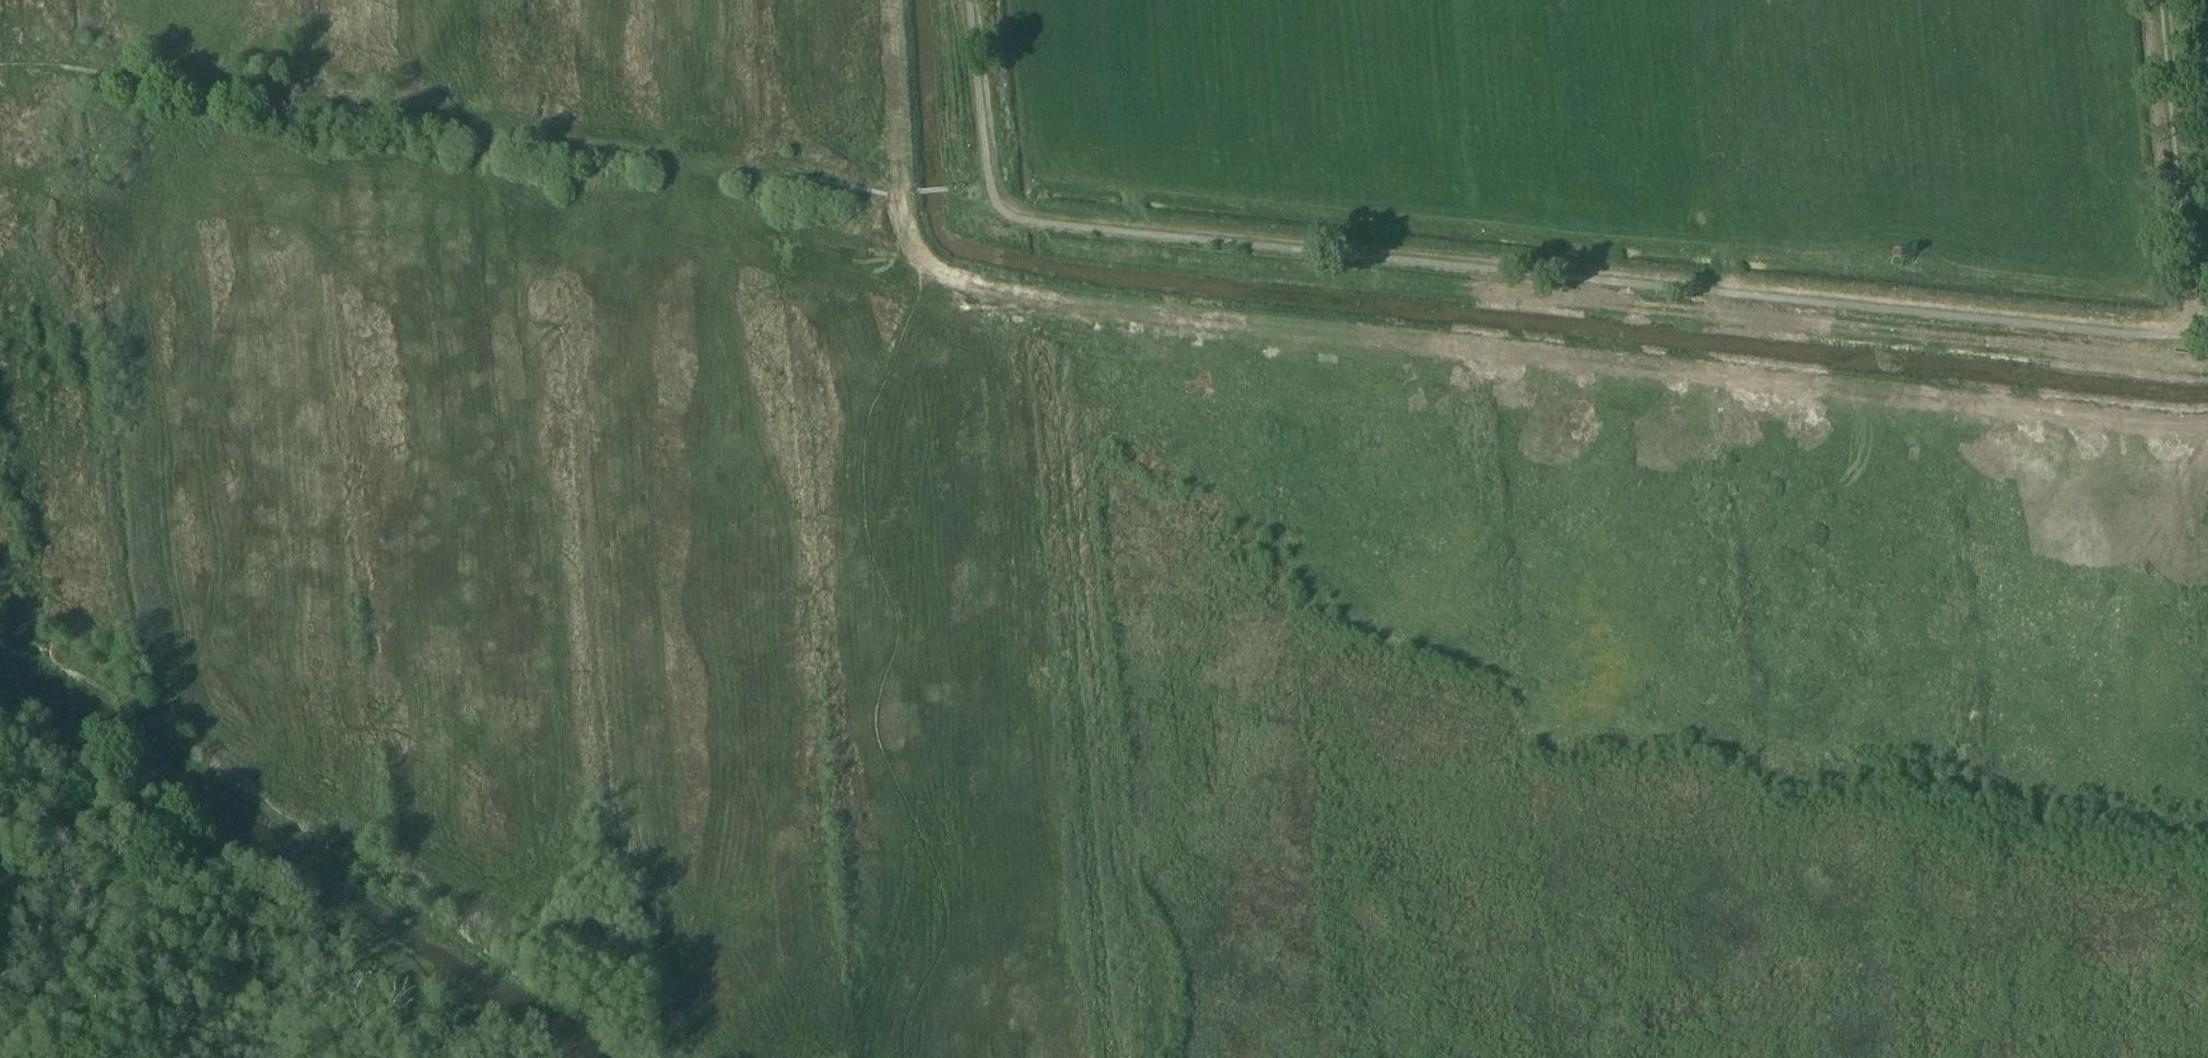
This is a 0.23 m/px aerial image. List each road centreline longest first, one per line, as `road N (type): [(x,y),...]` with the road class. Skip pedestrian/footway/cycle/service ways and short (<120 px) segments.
road 1 (track): [(2207,319),(998,207),(951,191),(910,195)]
road 2 (track): [(2166,0),(2191,332)]

